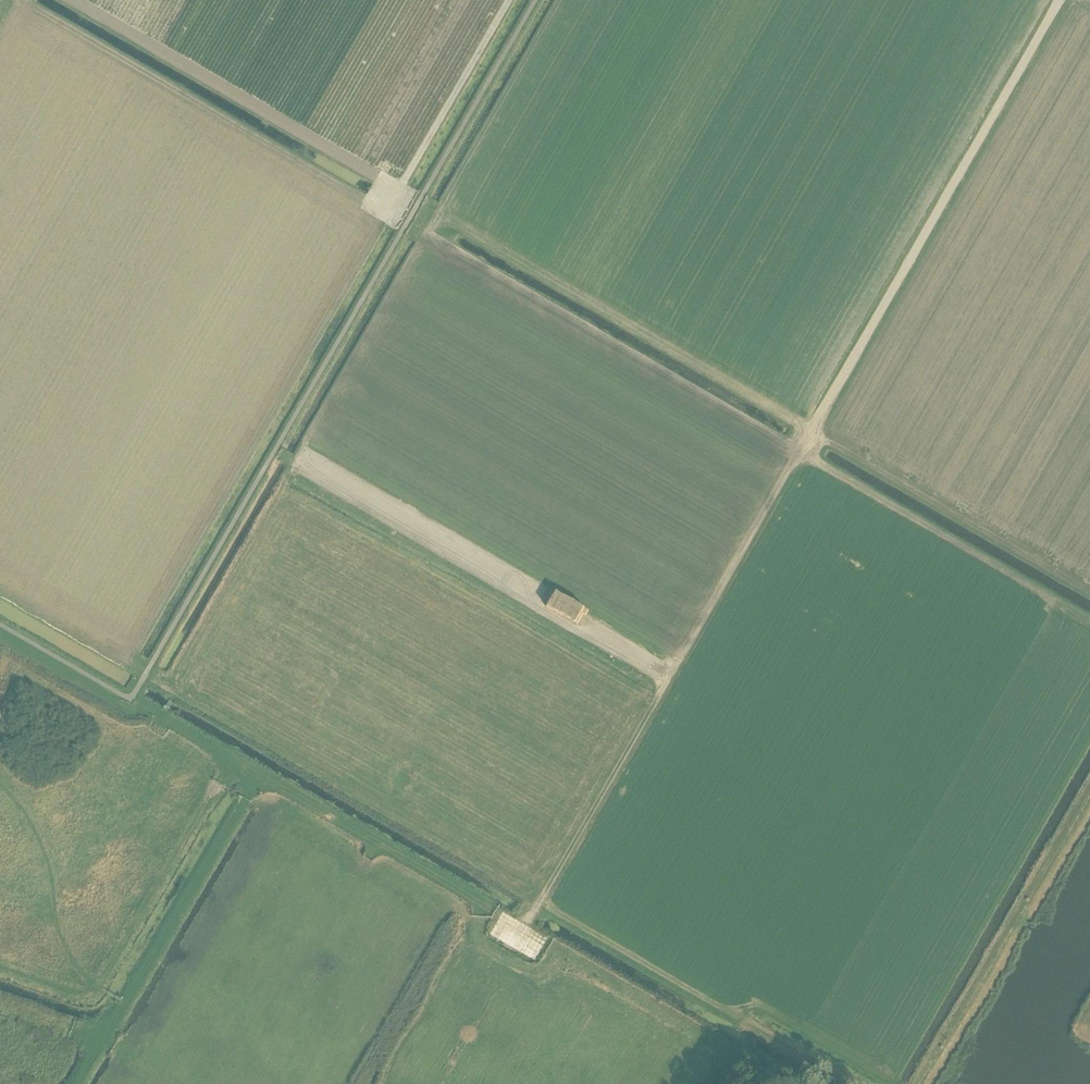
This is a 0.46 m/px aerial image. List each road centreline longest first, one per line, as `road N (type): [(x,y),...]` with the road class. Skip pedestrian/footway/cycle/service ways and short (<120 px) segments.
road 1 (track): [(526,932),(1054,0)]
road 2 (track): [(392,202),(511,0)]

